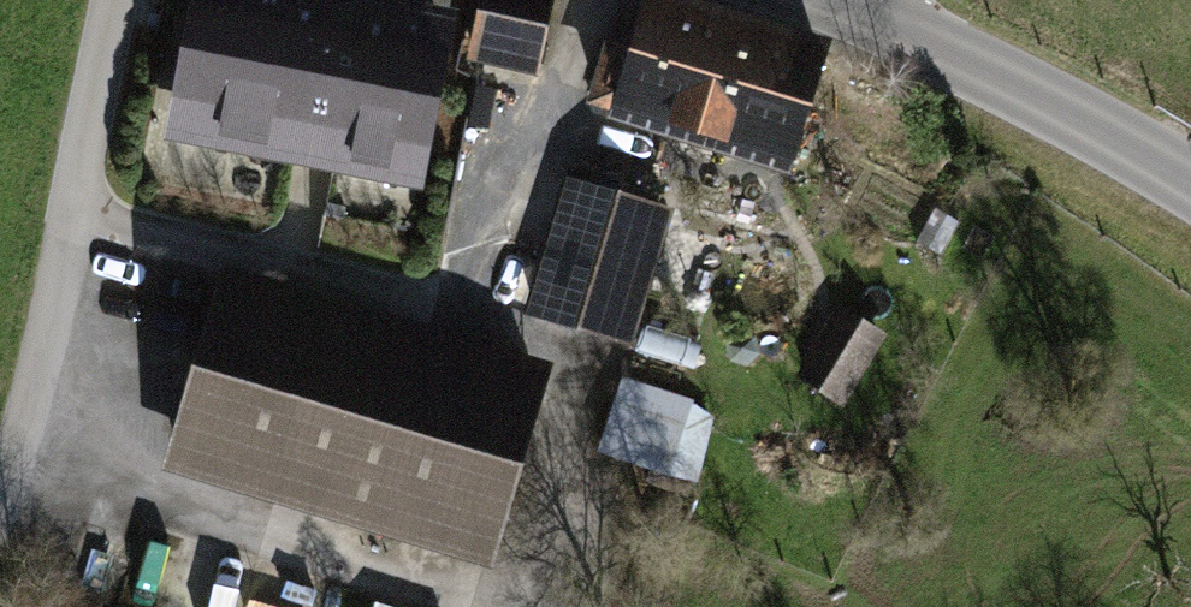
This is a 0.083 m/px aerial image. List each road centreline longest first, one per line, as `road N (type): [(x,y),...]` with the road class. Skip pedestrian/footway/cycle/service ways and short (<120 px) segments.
road 1 (track): [(0,473),(22,429),(100,55),(118,0)]
road 2 (tertiary): [(1190,177),(965,59),(823,0)]

